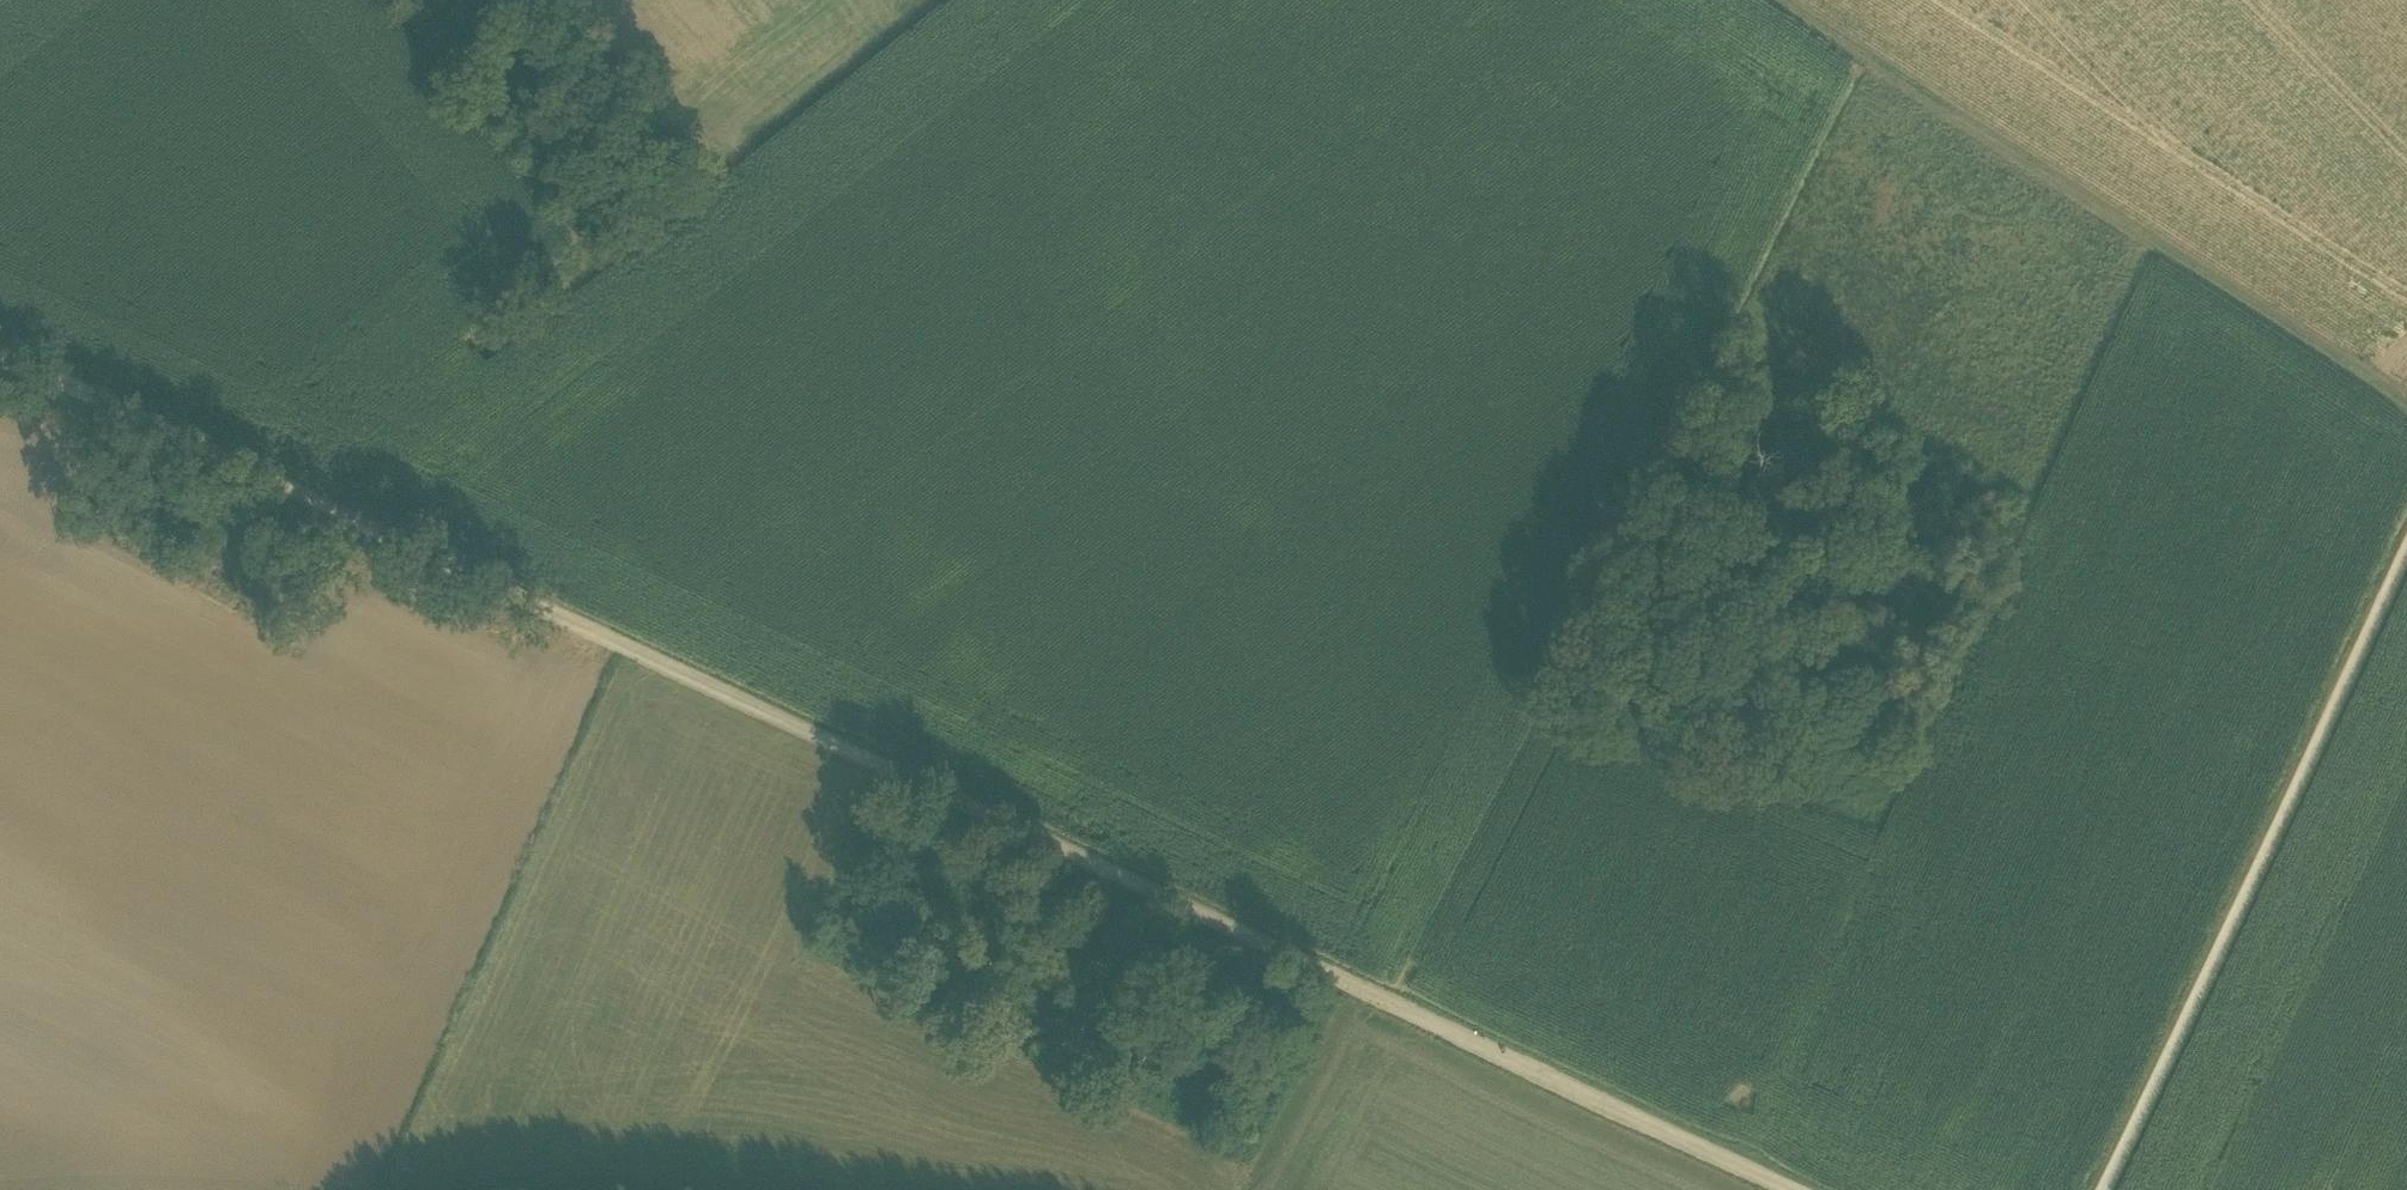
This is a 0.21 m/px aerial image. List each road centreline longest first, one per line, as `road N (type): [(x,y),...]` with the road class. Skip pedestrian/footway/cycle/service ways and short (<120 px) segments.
road 1 (track): [(0,352),(1795,1189)]
road 2 (track): [(2406,408),(1757,0)]
road 3 (track): [(2123,1189),(2406,561)]

